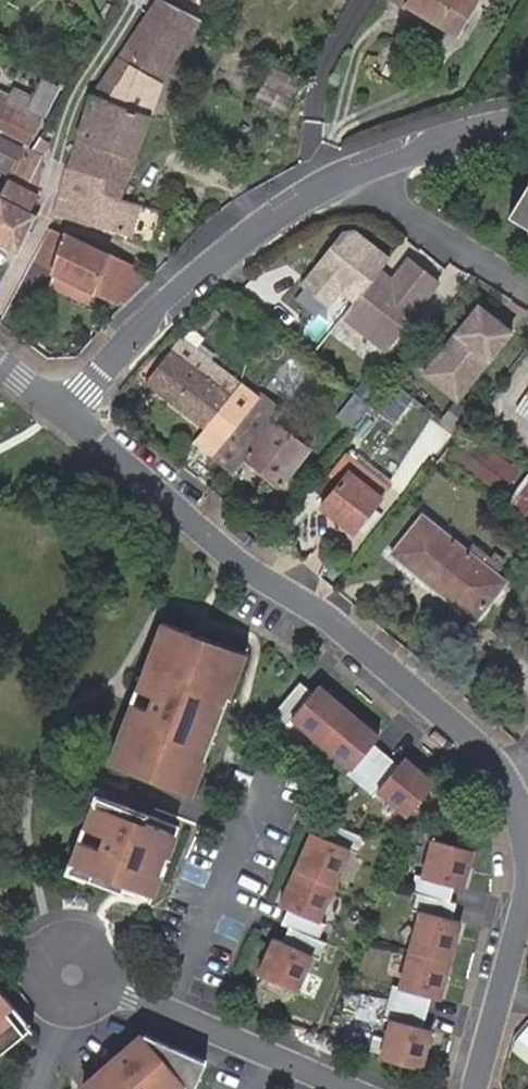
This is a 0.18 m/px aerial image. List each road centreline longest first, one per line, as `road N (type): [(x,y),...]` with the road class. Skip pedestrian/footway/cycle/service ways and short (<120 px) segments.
road 1 (residential): [(474,1088),(526,887),(523,814),(483,752),(330,620),(246,572),(61,413)]
road 2 (residential): [(0,937),(336,1088)]
road 3 (residential): [(61,413),(217,260),(337,177)]
road 4 (residential): [(337,177),(527,291)]
road 5 (residential): [(337,177),(527,116)]

